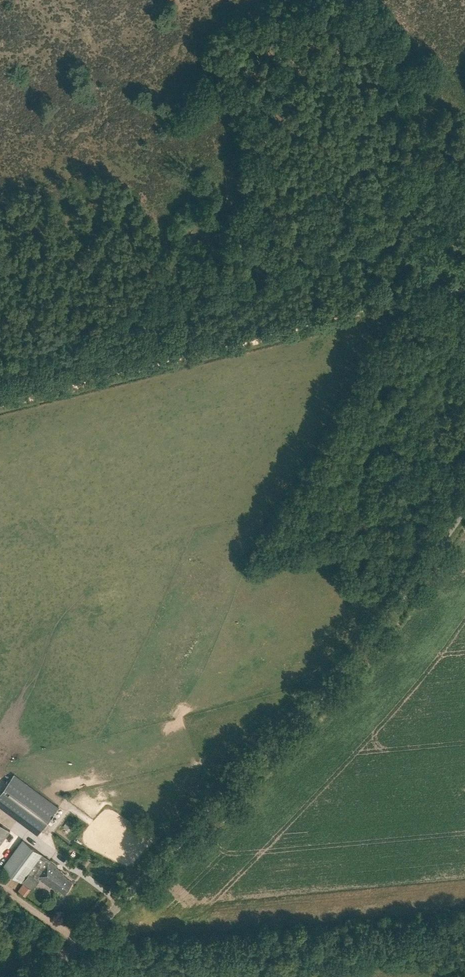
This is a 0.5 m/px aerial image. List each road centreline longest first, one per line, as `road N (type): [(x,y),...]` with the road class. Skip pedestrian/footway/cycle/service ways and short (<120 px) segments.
road 1 (tertiary): [(48,976),(376,632),(464,505)]
road 2 (track): [(0,405),(464,285)]

